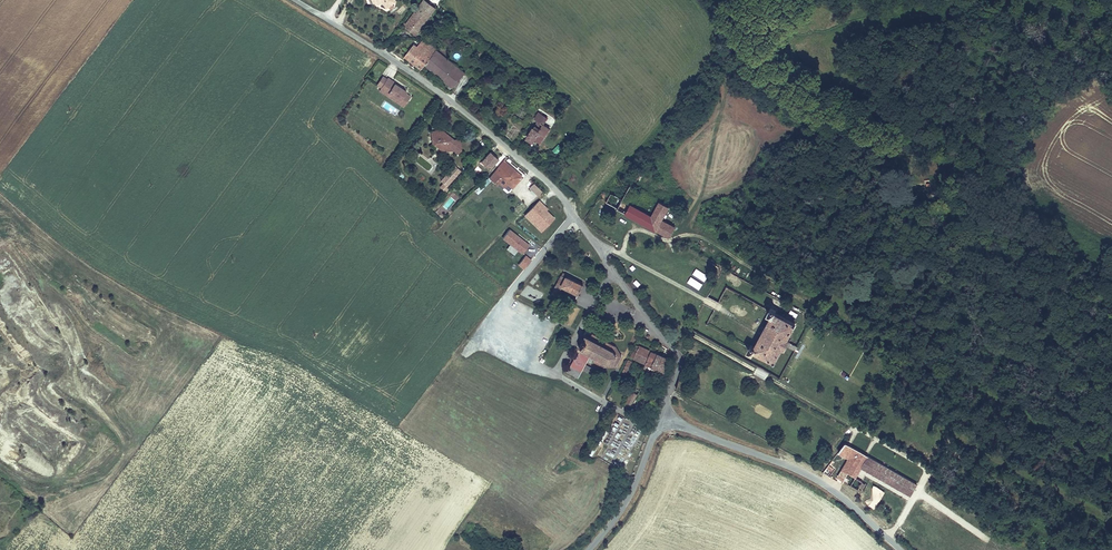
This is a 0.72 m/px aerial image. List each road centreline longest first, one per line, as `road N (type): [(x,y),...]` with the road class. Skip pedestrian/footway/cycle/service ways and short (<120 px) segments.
road 1 (tertiary): [(660,419),(678,356),(553,187),(405,68),(293,0)]
road 2 (track): [(696,235),(808,297),(903,159),(761,59),(772,0)]
road 3 (tertiary): [(900,549),(817,480),(660,419)]
road 4 (track): [(761,59),(708,80),(646,160),(647,176),(696,211),(684,236)]
road 5 (track): [(928,475),(1073,549)]
road 6 (tertiary): [(589,549),(631,494),(660,419)]

